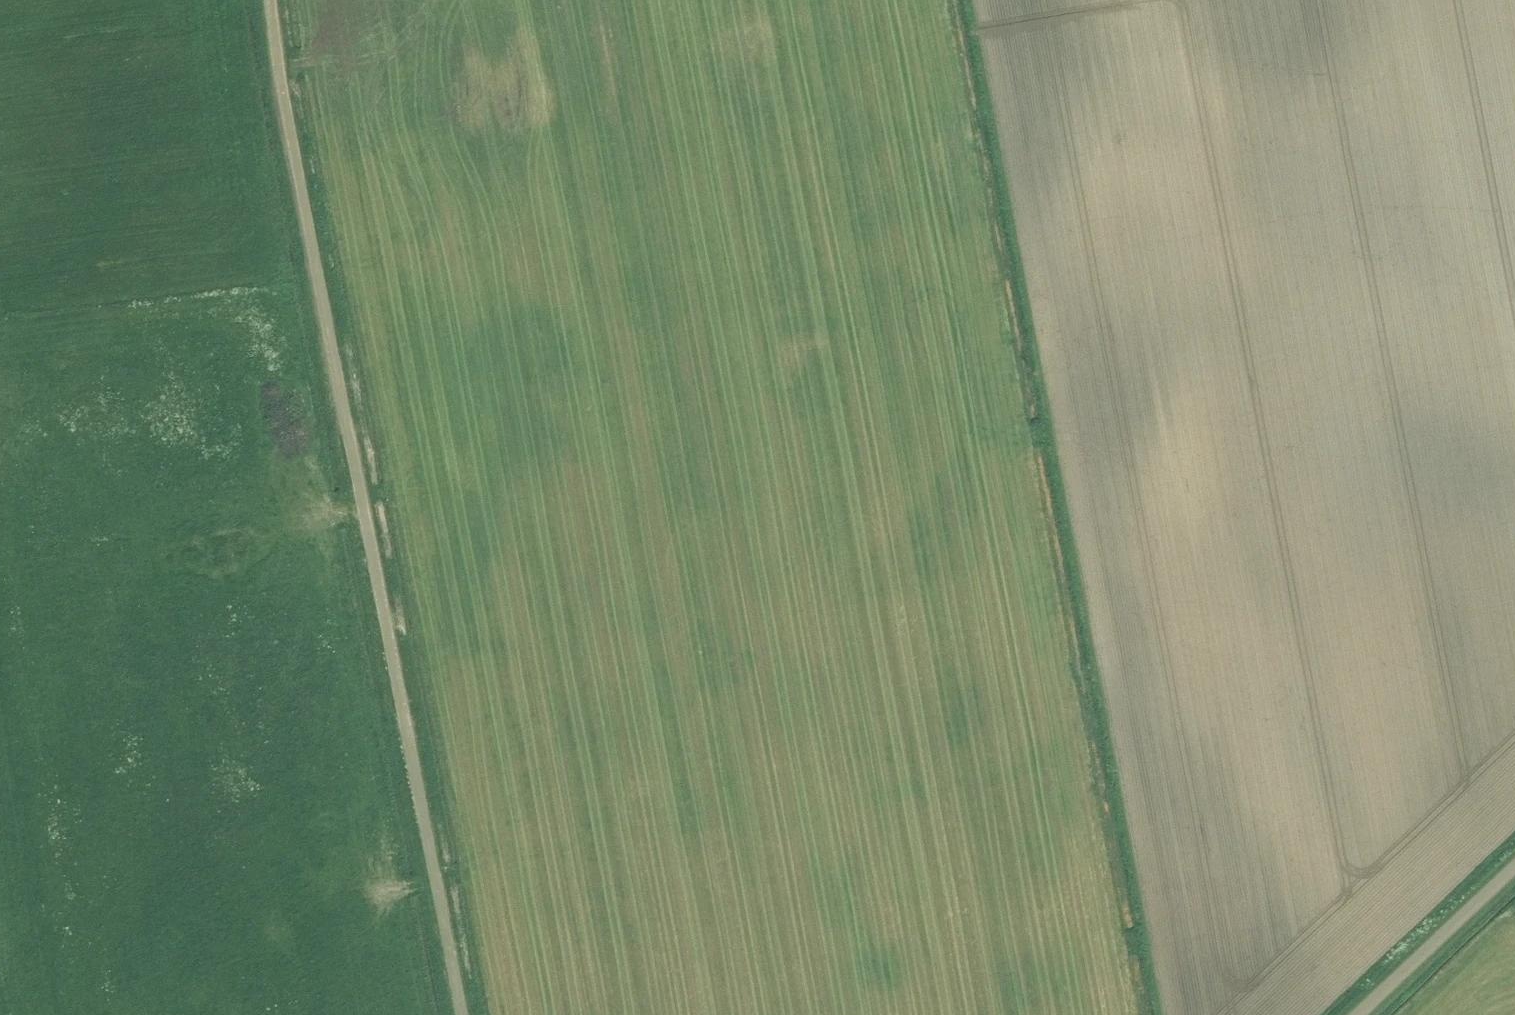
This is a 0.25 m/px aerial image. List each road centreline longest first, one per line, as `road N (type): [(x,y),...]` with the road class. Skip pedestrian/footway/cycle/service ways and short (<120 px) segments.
road 1 (unclassified): [(462,1014),(283,97),(272,0)]
road 2 (unclassified): [(1357,1014),(1514,868)]

